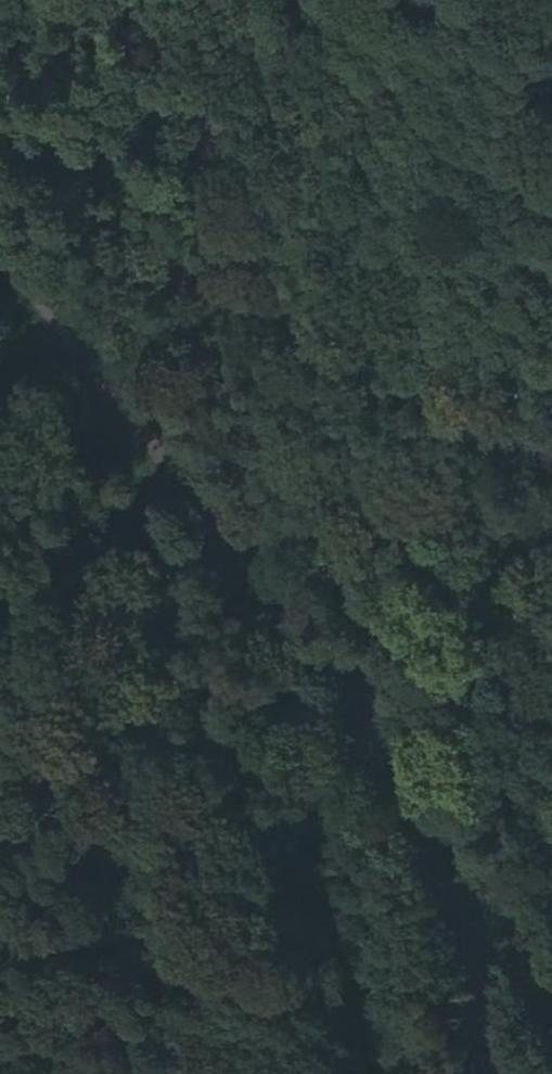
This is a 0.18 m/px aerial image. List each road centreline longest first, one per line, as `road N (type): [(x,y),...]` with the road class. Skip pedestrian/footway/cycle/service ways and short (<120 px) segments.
road 1 (unclassified): [(0,252),(285,621),(422,867),(464,1073)]
road 2 (track): [(62,1073),(334,709)]
road 3 (track): [(551,397),(334,709)]

